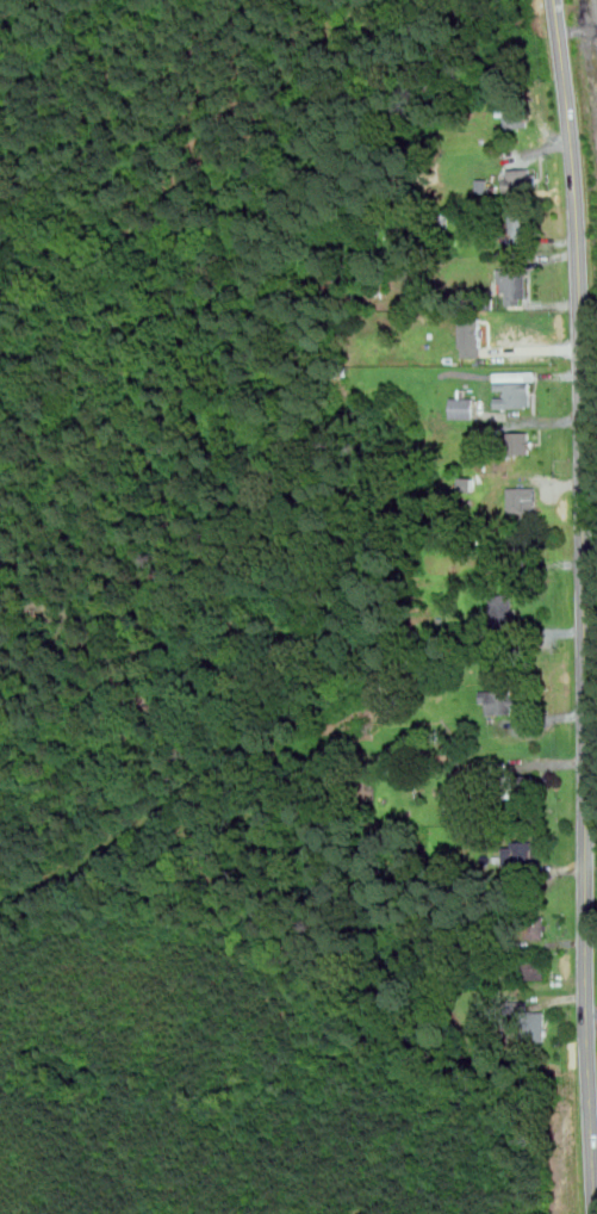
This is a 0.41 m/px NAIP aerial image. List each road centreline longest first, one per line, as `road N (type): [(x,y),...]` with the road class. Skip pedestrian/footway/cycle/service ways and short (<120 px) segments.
road 1 (residential): [(595,1213),(582,351),(573,155),(555,0)]

